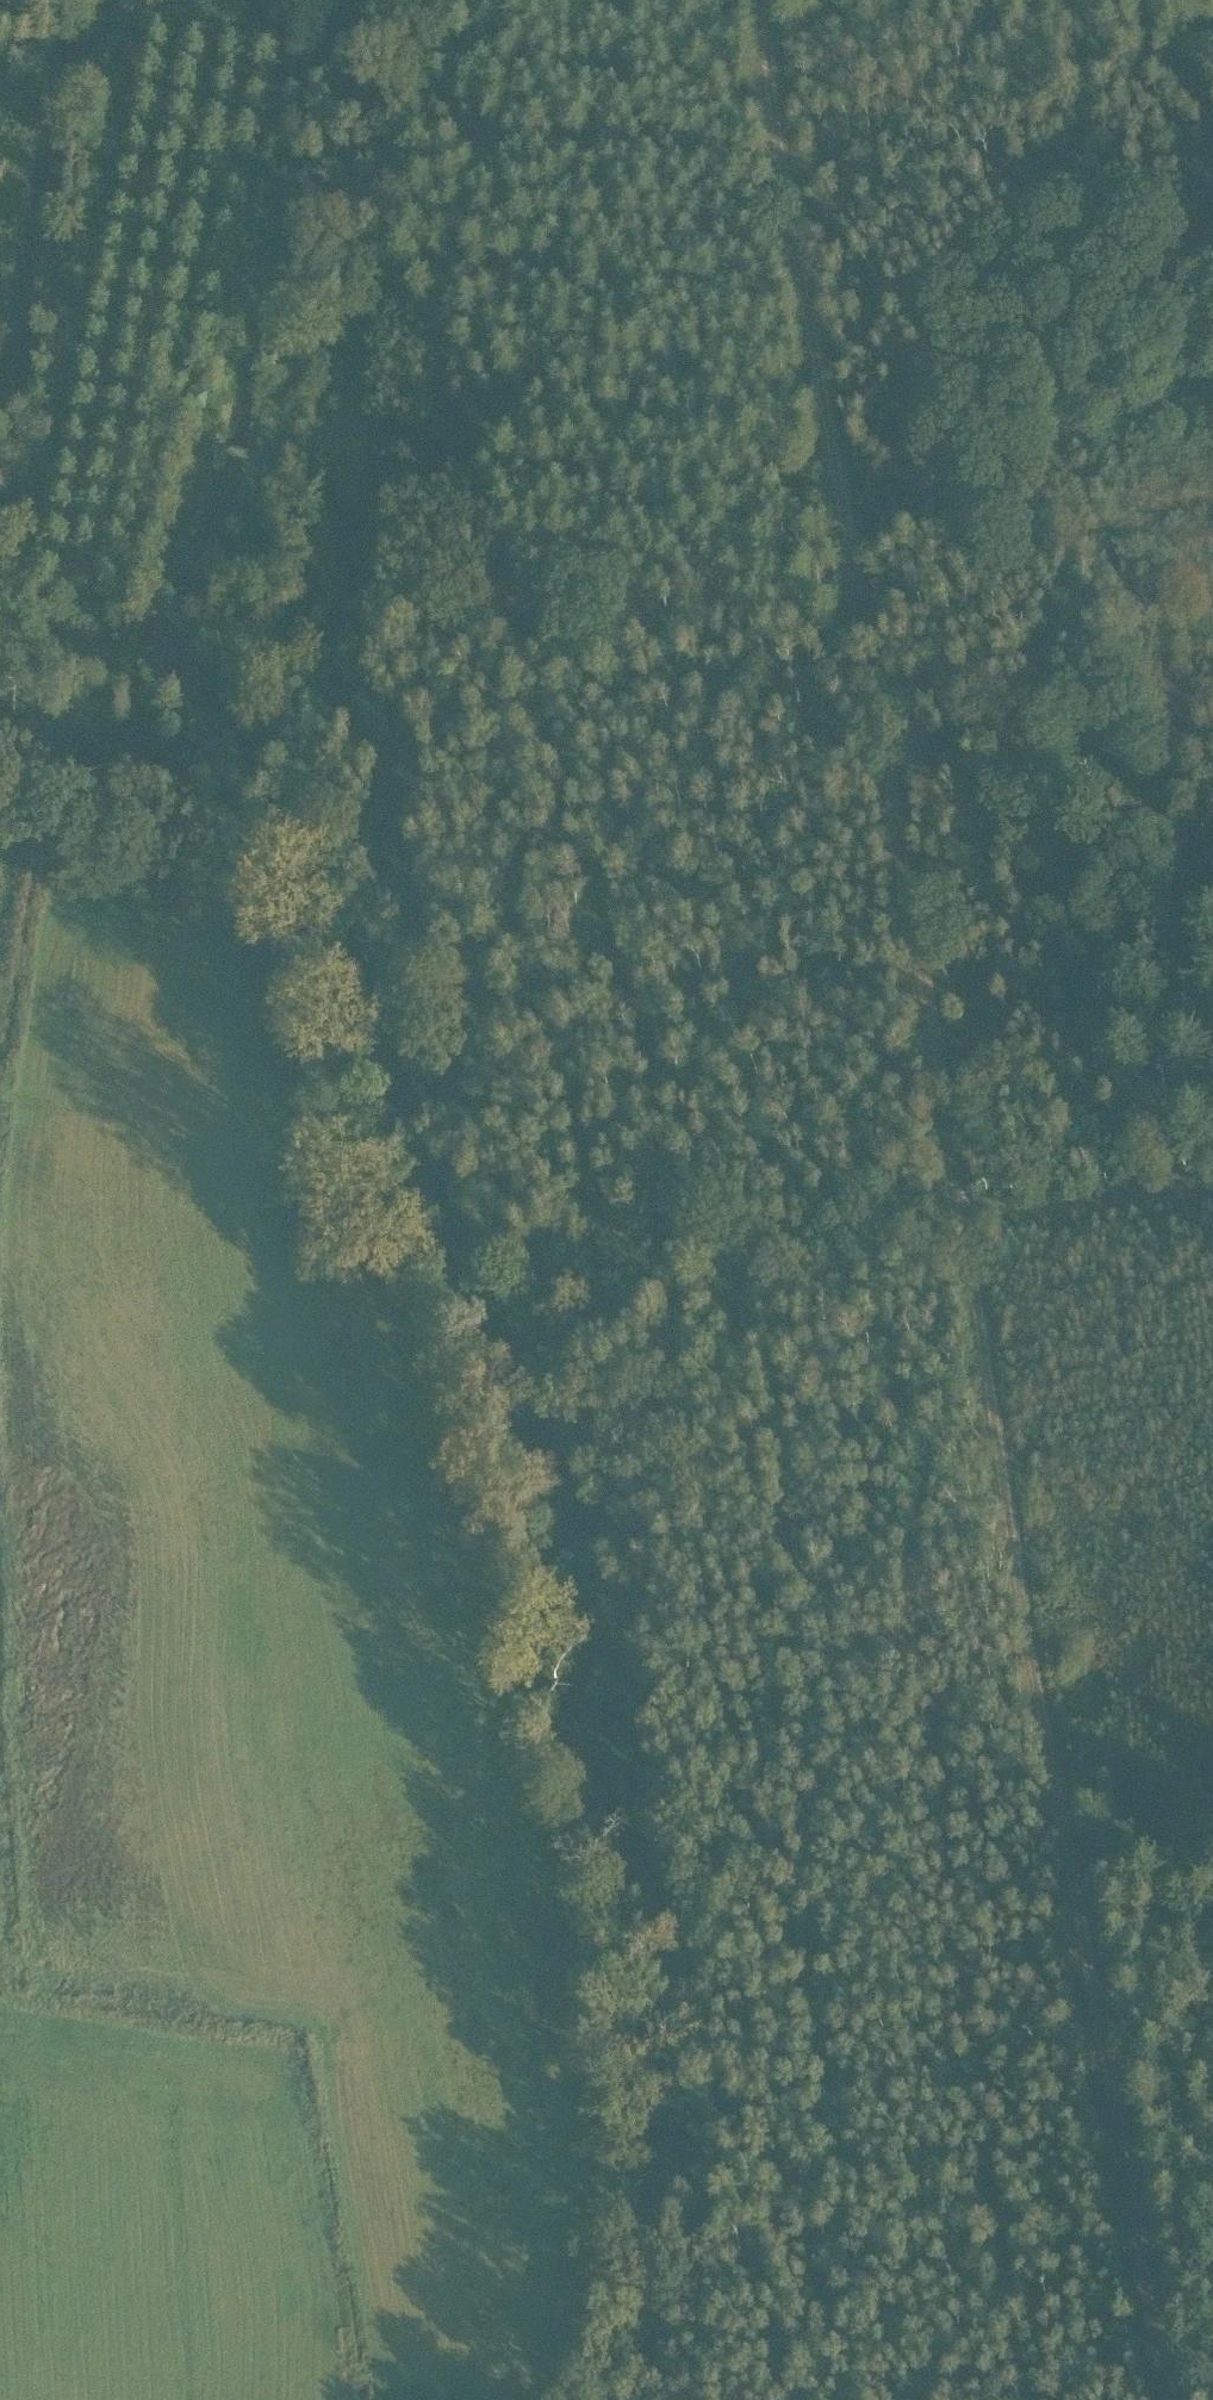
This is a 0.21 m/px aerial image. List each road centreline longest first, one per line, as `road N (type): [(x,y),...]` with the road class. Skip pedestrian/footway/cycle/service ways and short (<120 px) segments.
road 1 (track): [(1163,2399),(963,1227)]
road 2 (track): [(963,1227),(650,1280),(519,1154),(447,986),(420,969),(388,966)]
road 3 (track): [(963,1227),(854,580)]
road 4 (track): [(854,580),(764,21),(769,0)]
road 5 (track): [(345,433),(854,580)]
road 6 (track): [(345,433),(427,75),(431,0)]
road 7 (track): [(0,638),(28,648),(87,704),(109,702),(125,687),(203,449)]
road 8 (track): [(1212,1182),(963,1227)]

